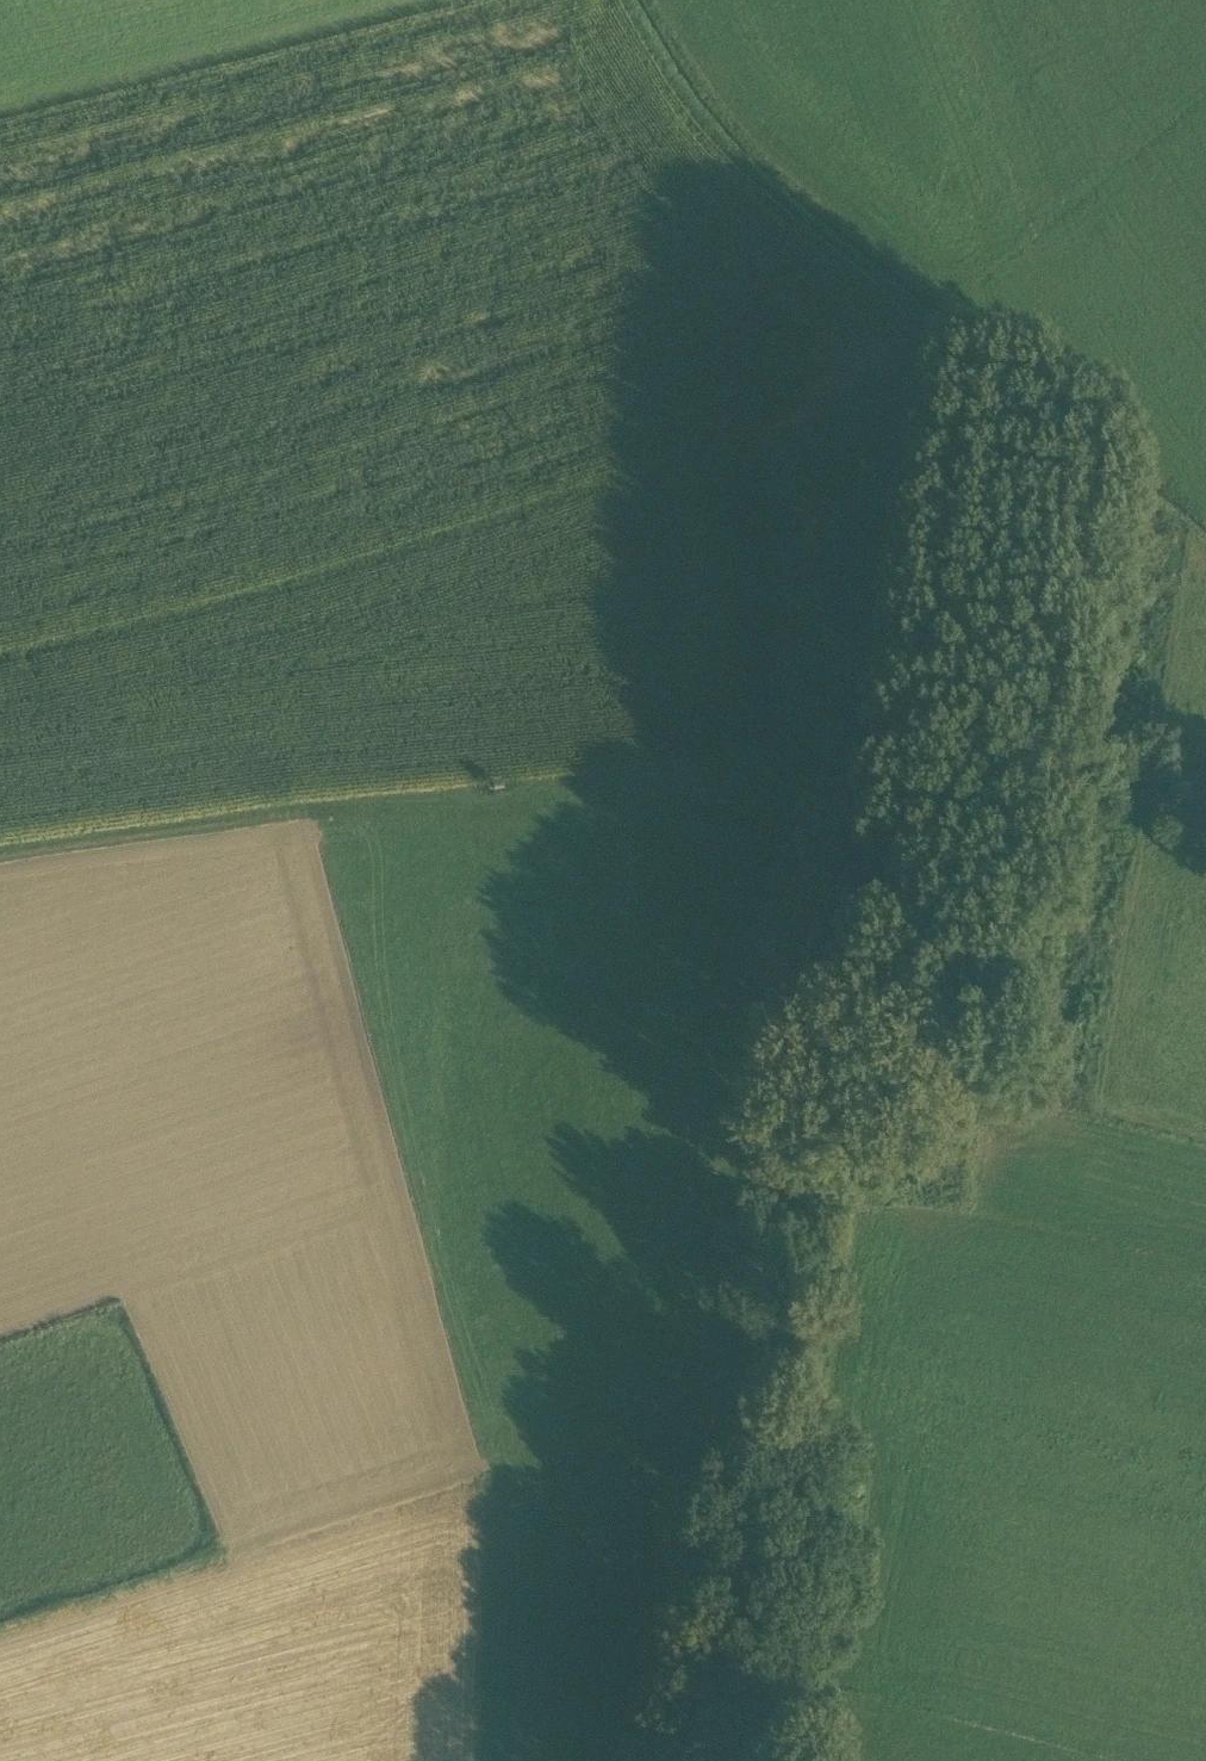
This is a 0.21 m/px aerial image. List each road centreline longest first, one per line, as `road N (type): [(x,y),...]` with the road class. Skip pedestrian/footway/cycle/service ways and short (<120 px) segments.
road 1 (track): [(0,860),(422,804)]

